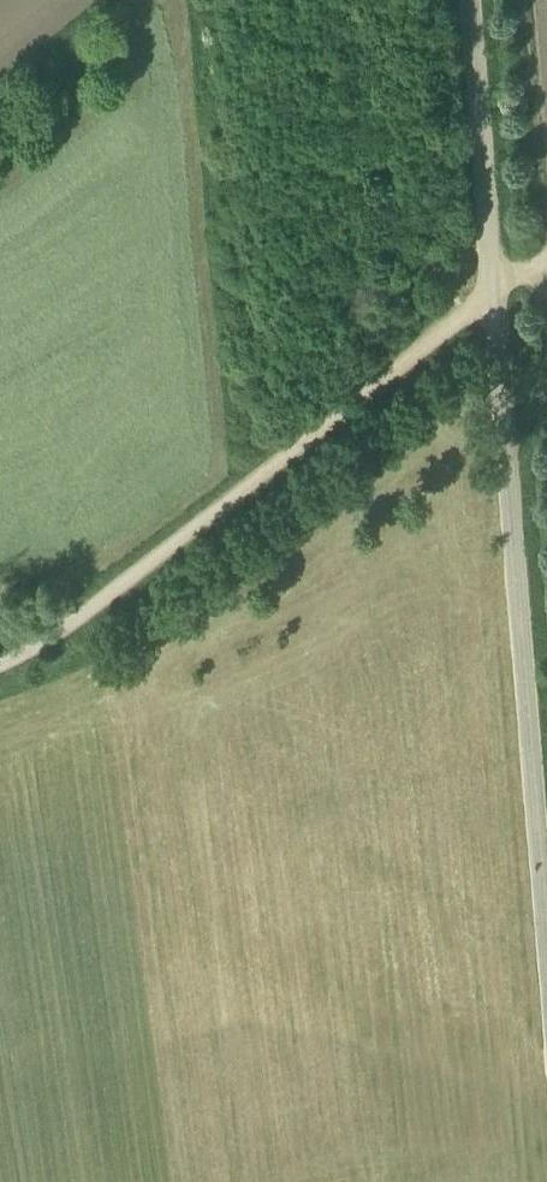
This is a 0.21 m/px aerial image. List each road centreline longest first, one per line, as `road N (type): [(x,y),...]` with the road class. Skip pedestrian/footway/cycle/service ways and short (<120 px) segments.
road 1 (track): [(469,0),(546,949)]
road 2 (track): [(0,666),(77,620),(465,317)]

